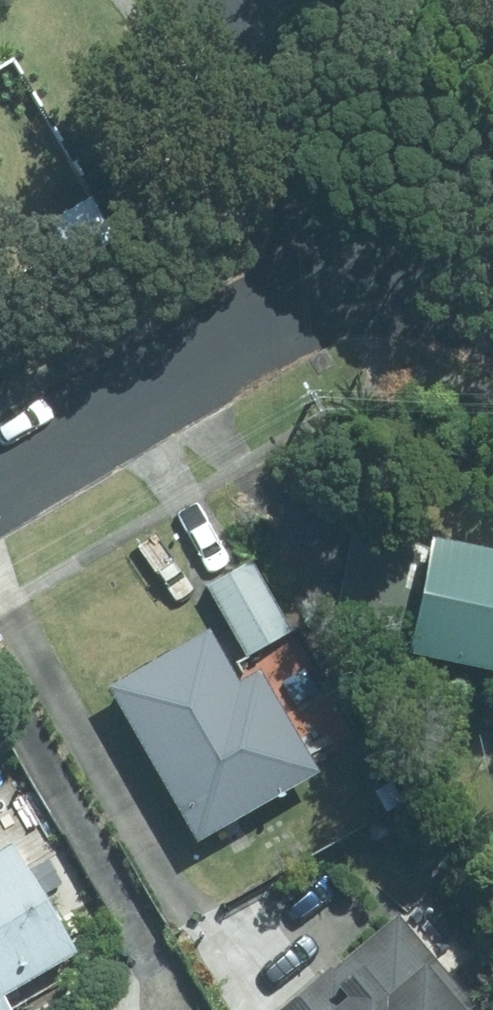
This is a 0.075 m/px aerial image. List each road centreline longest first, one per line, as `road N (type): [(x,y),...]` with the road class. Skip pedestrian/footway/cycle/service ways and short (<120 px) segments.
road 1 (residential): [(401,238),(0,471)]
road 2 (residential): [(218,0),(401,238)]

